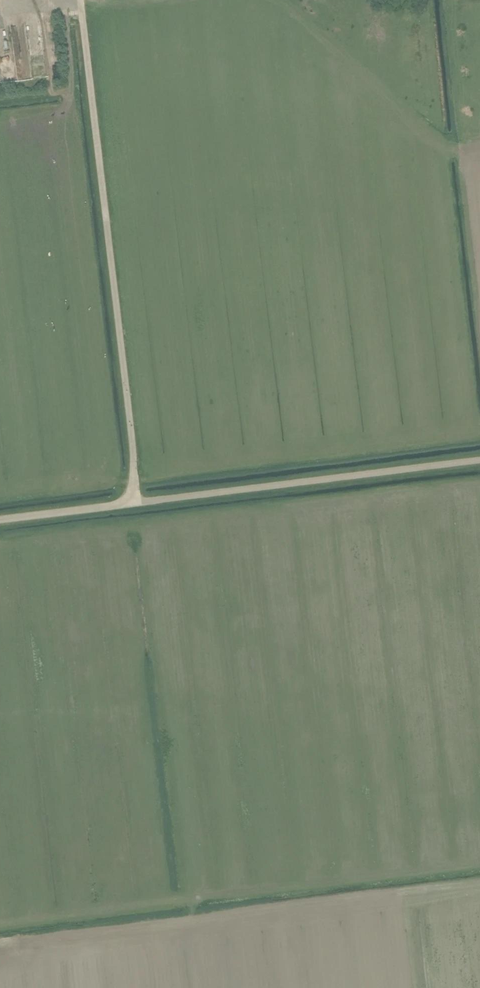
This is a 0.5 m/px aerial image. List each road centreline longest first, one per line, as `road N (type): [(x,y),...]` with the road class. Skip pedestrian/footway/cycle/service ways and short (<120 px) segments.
road 1 (unclassified): [(132,503),(134,457),(80,0)]
road 2 (unclassified): [(132,503),(479,460)]
road 3 (unclassified): [(0,520),(132,503)]

